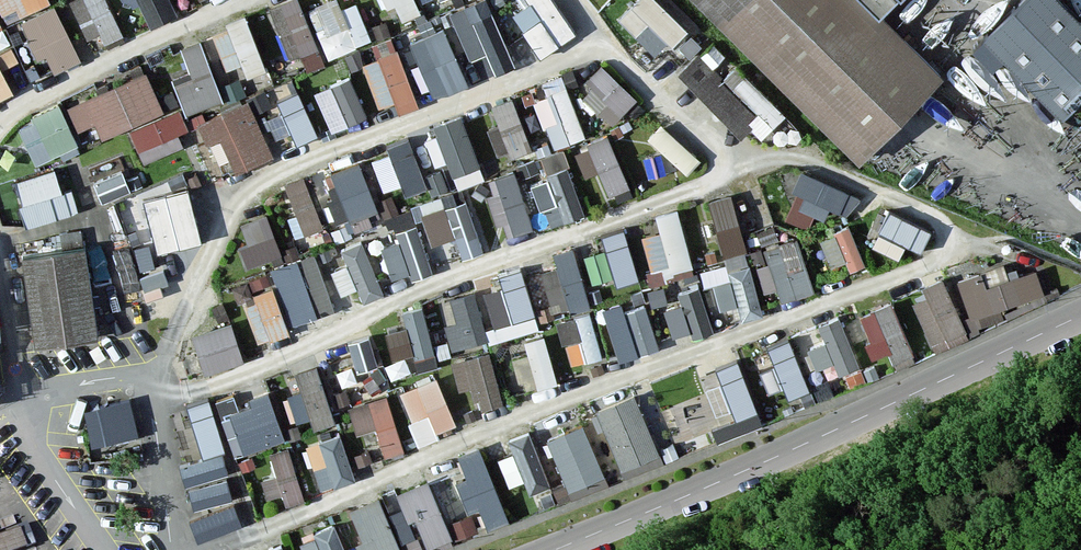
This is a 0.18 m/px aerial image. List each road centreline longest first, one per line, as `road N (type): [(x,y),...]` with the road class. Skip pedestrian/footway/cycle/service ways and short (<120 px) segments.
road 1 (residential): [(742,171),(793,159),(932,215),(947,244),(938,263),(480,431),(213,549)]
road 2 (residential): [(161,400),(742,171)]
road 3 (residential): [(601,38),(242,192),(182,307),(165,354),(161,400)]
road 4 (residential): [(1080,315),(760,465),(552,549)]
road 5 (residential): [(0,109),(241,0)]
road 6 (residential): [(601,38),(742,171)]
road 7 (residential): [(106,549),(35,453),(16,398)]
road 8 (residential): [(16,398),(135,380),(161,400)]
road 9 (residential): [(161,400),(171,549)]

